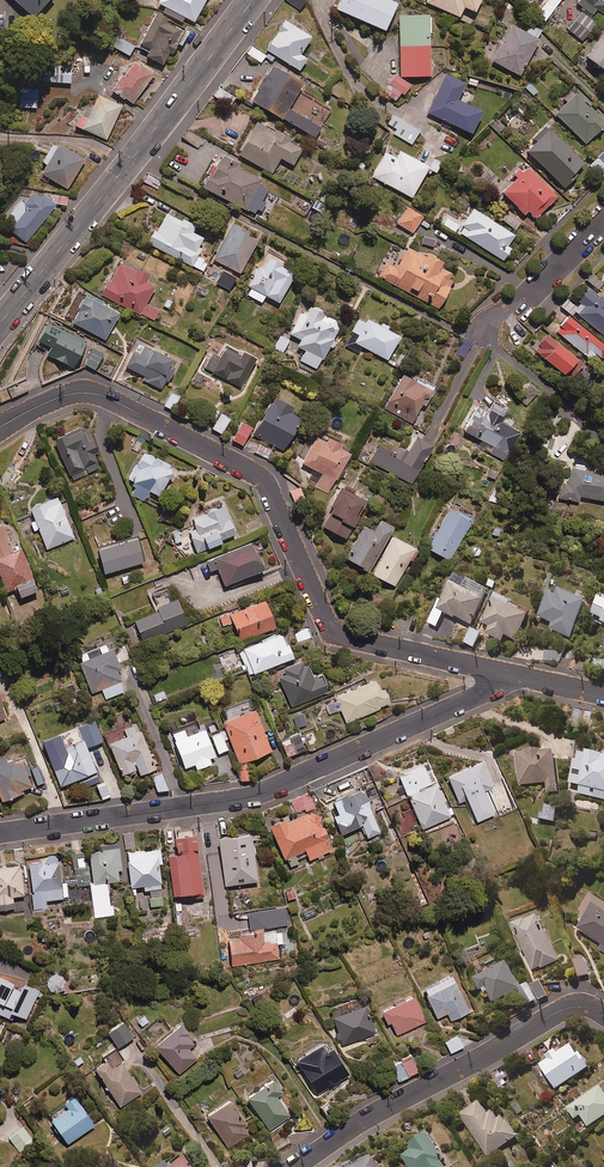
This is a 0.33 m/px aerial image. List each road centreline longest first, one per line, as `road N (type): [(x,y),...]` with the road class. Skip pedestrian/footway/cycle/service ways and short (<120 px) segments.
road 1 (residential): [(0,427),(67,394),(103,396),(260,477),(330,630),(518,676)]
road 2 (residential): [(518,676),(262,792),(0,833)]
road 3 (tertiary): [(253,0),(0,324)]
road 4 (residential): [(603,1016),(576,1007),(554,1017),(299,1166)]
road 5 (residential): [(490,333),(495,317),(524,300),(603,220)]

